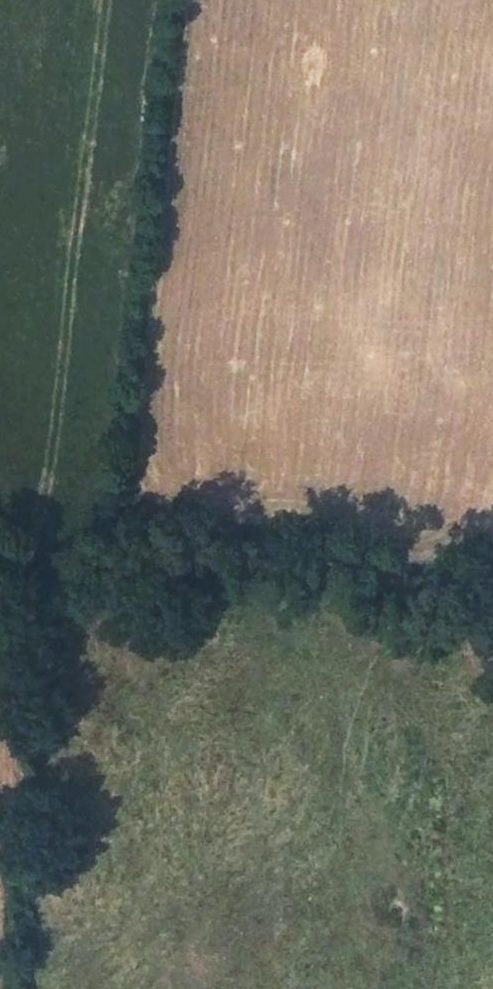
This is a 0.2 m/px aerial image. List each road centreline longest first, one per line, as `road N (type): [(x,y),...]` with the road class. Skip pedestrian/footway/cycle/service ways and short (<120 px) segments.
road 1 (track): [(0,544),(25,553),(100,547),(241,519),(328,517),(352,552),(492,601)]

